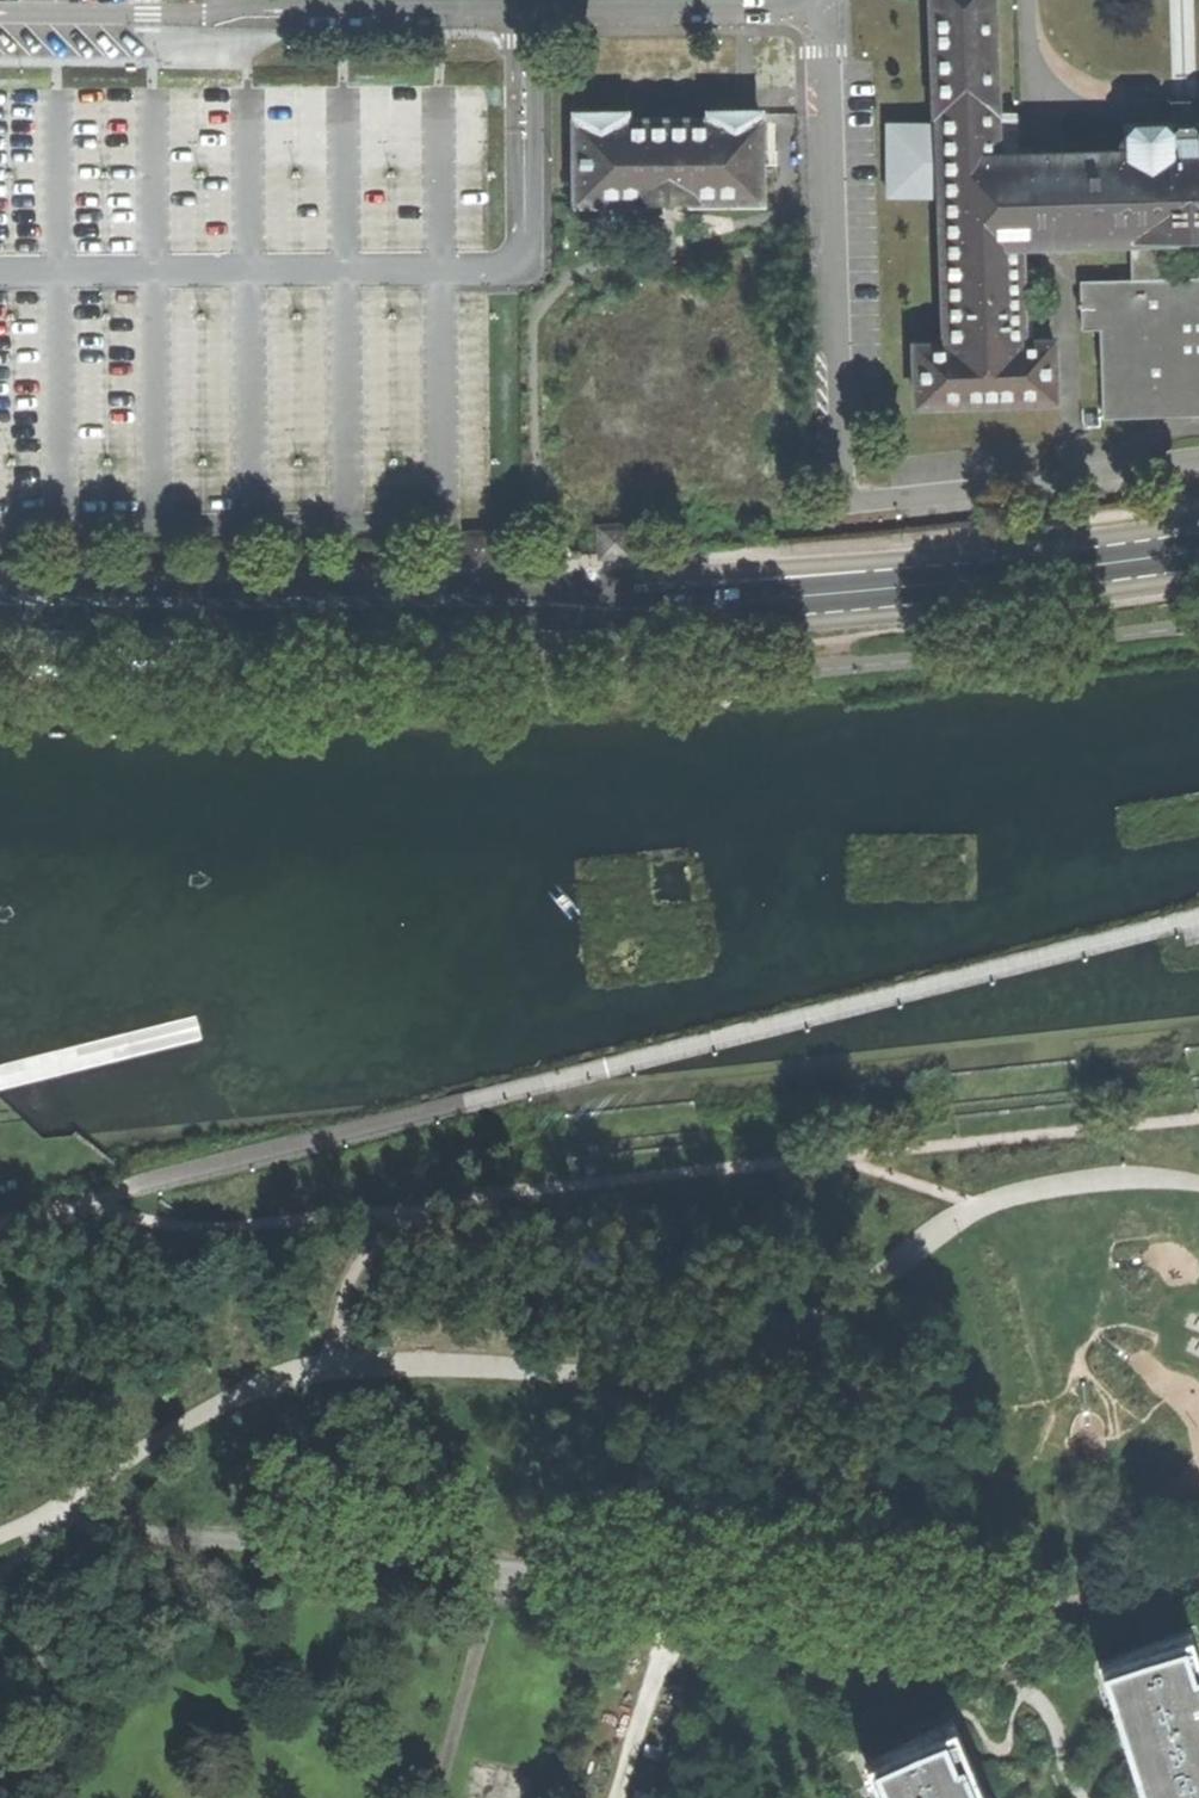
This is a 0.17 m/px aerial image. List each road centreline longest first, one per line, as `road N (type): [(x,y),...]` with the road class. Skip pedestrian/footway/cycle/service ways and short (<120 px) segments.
road 1 (secondary): [(1198,546),(1034,570),(576,610),(238,620),(0,614)]

